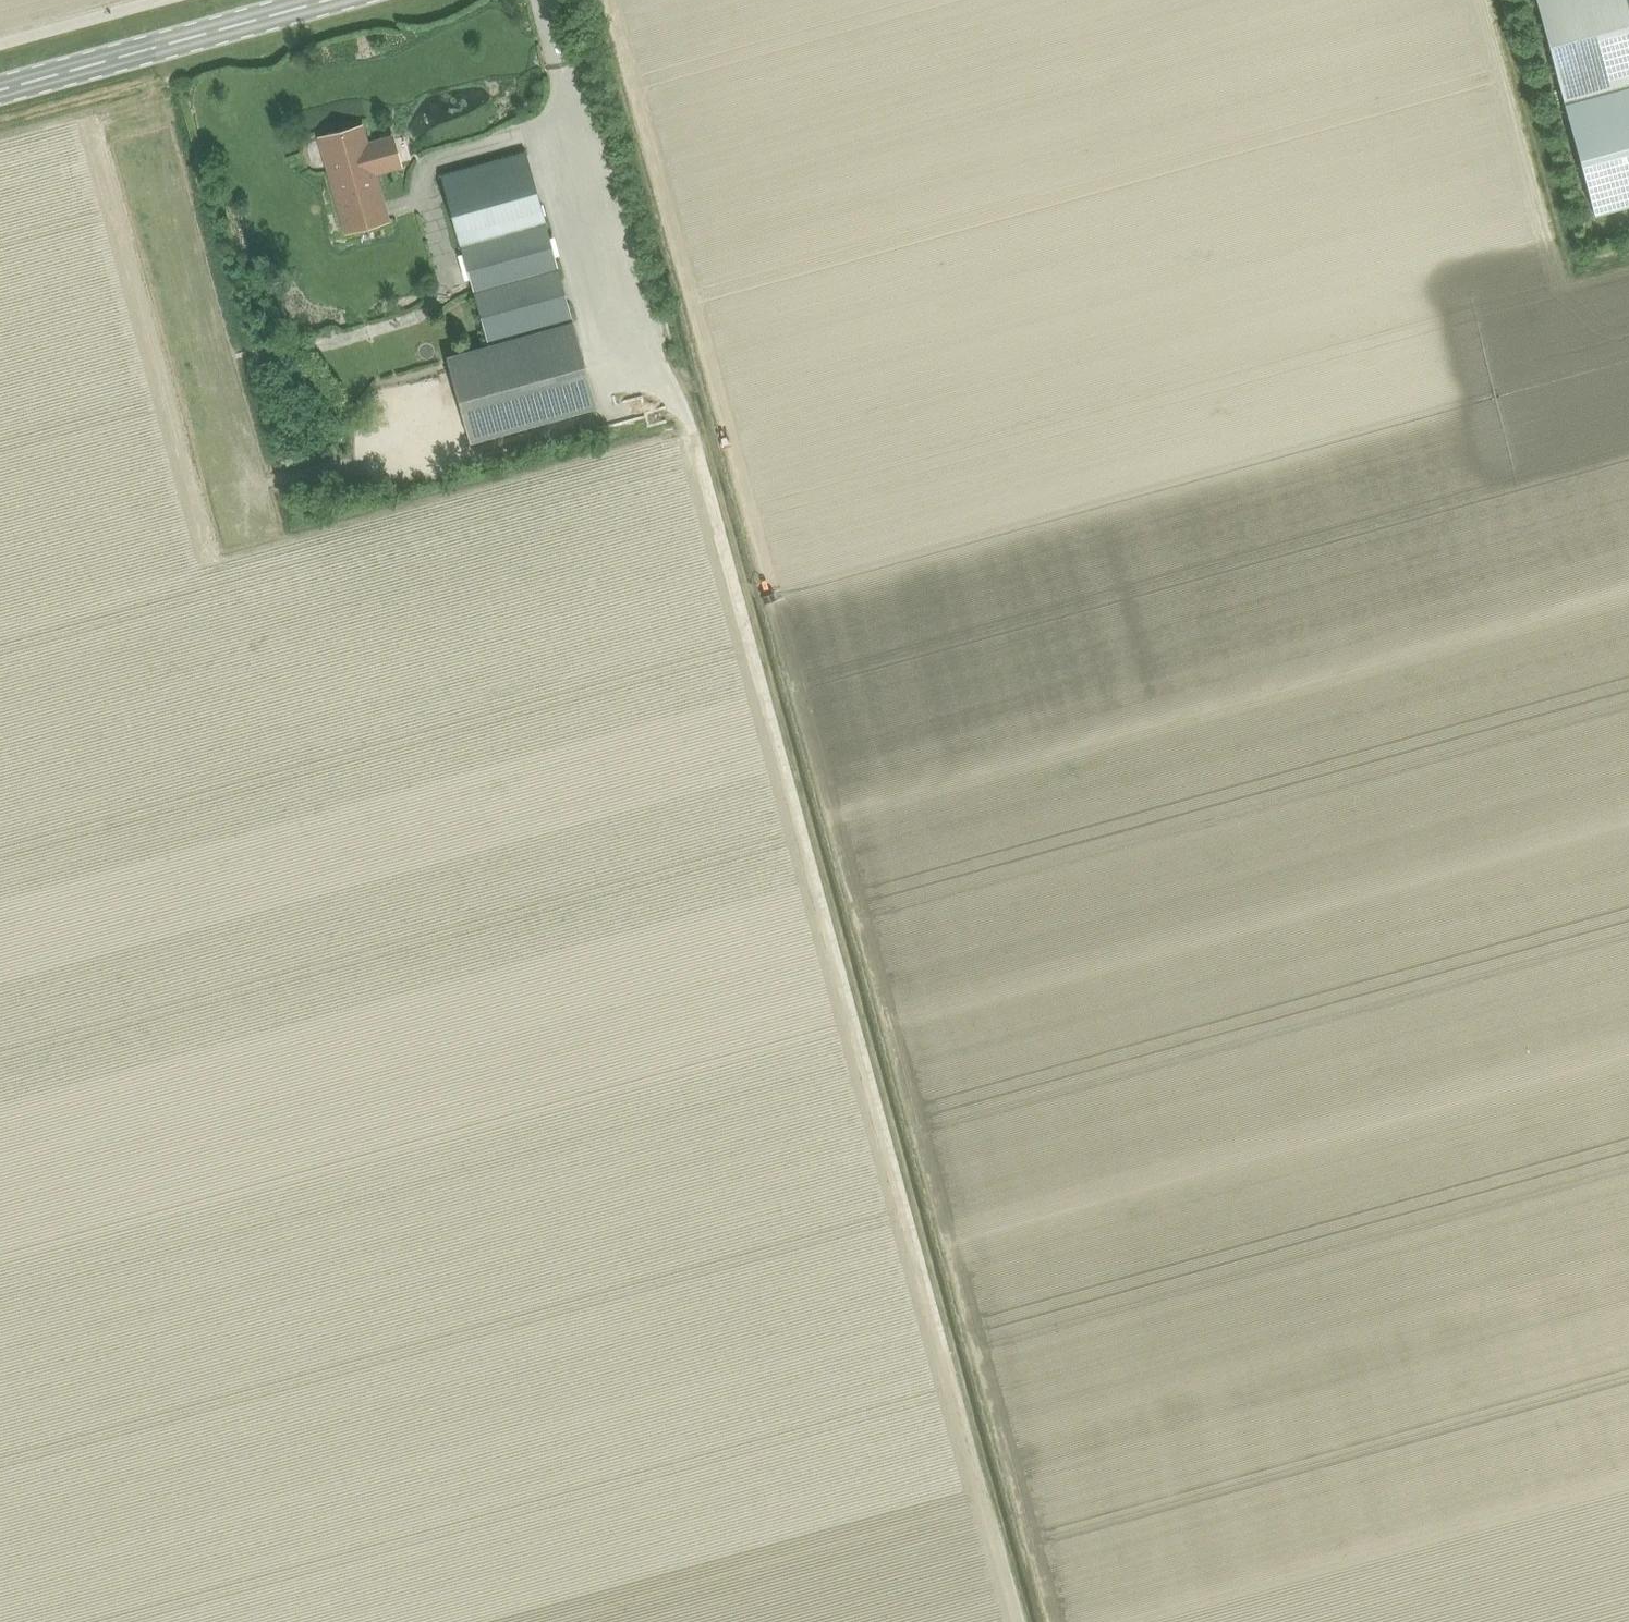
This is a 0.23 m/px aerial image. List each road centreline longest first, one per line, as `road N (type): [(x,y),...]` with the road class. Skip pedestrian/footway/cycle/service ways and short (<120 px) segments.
road 1 (primary): [(0,90),(330,0)]

